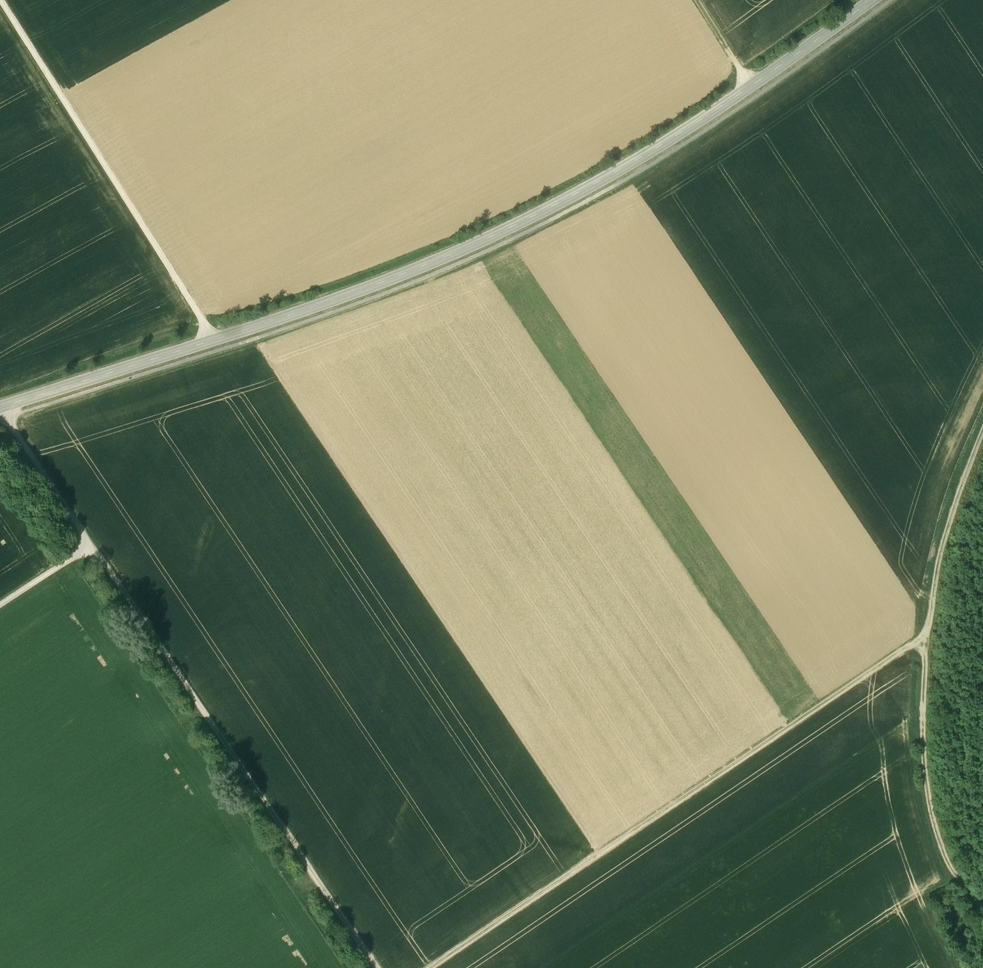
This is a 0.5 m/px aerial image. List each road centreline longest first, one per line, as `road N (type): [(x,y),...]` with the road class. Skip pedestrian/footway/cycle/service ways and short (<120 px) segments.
road 1 (unclassified): [(871,0),(630,165),(503,230),(415,270),(0,410)]
road 2 (track): [(923,639),(430,967)]
road 3 (track): [(982,433),(954,505),(923,639),(923,751),(936,834),(982,925)]
road 4 (track): [(91,545),(369,967)]
road 5 (track): [(213,341),(1,0)]
road 6 (track): [(5,408),(91,545)]

